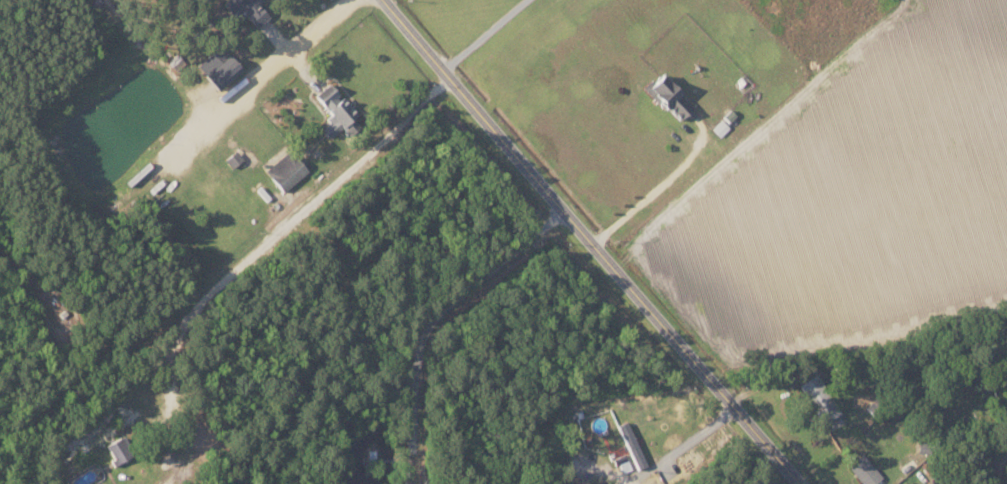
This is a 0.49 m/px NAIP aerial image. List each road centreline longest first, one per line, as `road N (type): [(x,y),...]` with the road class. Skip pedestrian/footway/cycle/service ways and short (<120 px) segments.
road 1 (residential): [(796,483),(385,0)]
road 2 (residential): [(595,246),(704,142)]

